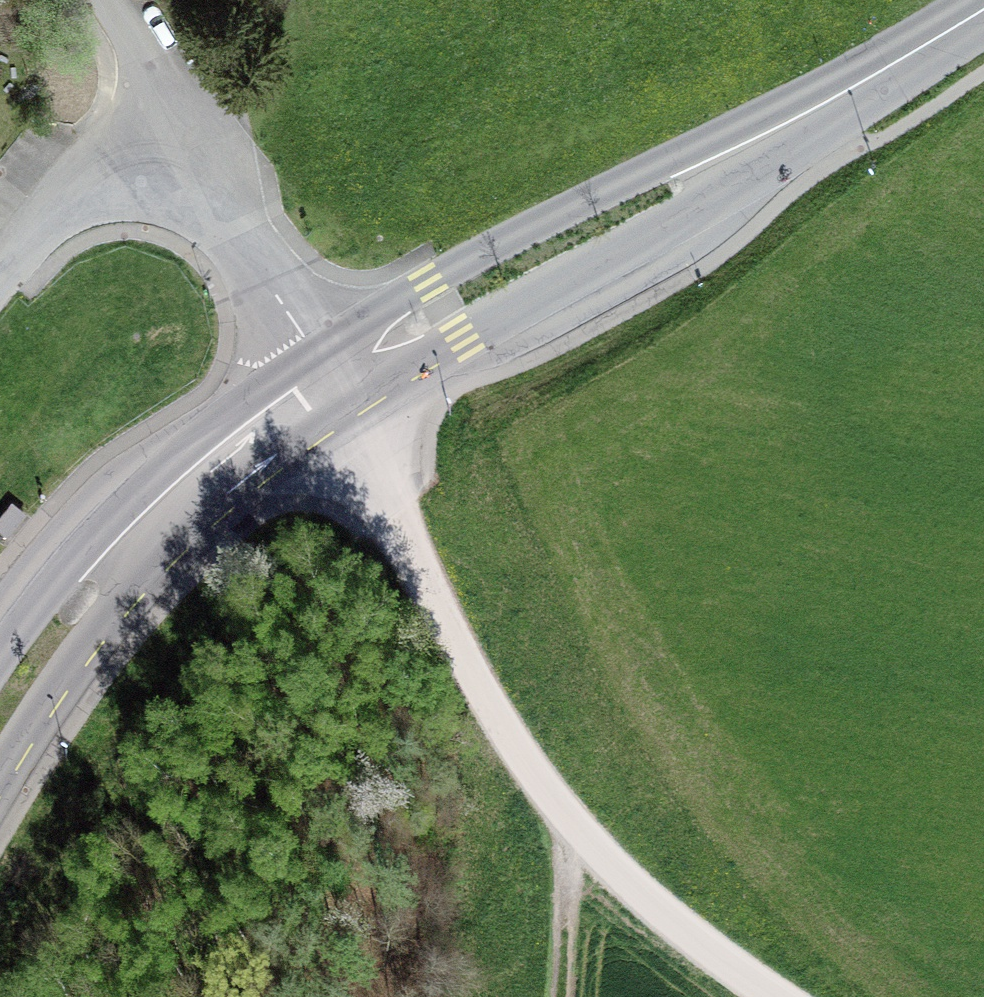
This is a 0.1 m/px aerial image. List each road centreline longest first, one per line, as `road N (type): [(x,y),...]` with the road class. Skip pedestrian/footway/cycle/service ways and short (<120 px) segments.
road 1 (track): [(328,377),(505,742),(571,834),(674,930),(770,996)]
road 2 (secondary): [(328,377),(459,341),(682,219),(759,139)]
road 3 (secondary): [(759,139),(667,160),(430,287),(328,377)]
road 4 (secondary): [(0,766),(111,601),(161,509)]
road 5 (residential): [(328,377),(183,138)]
road 6 (secondary): [(759,139),(983,8)]
road 7 (residential): [(183,138),(73,199),(0,275)]
road 8 (secondary): [(161,509),(69,567),(0,660)]
road 9 (secondary): [(161,509),(328,377)]
road 10 (track): [(571,834),(557,996)]
road 11 (residential): [(114,0),(183,138)]

